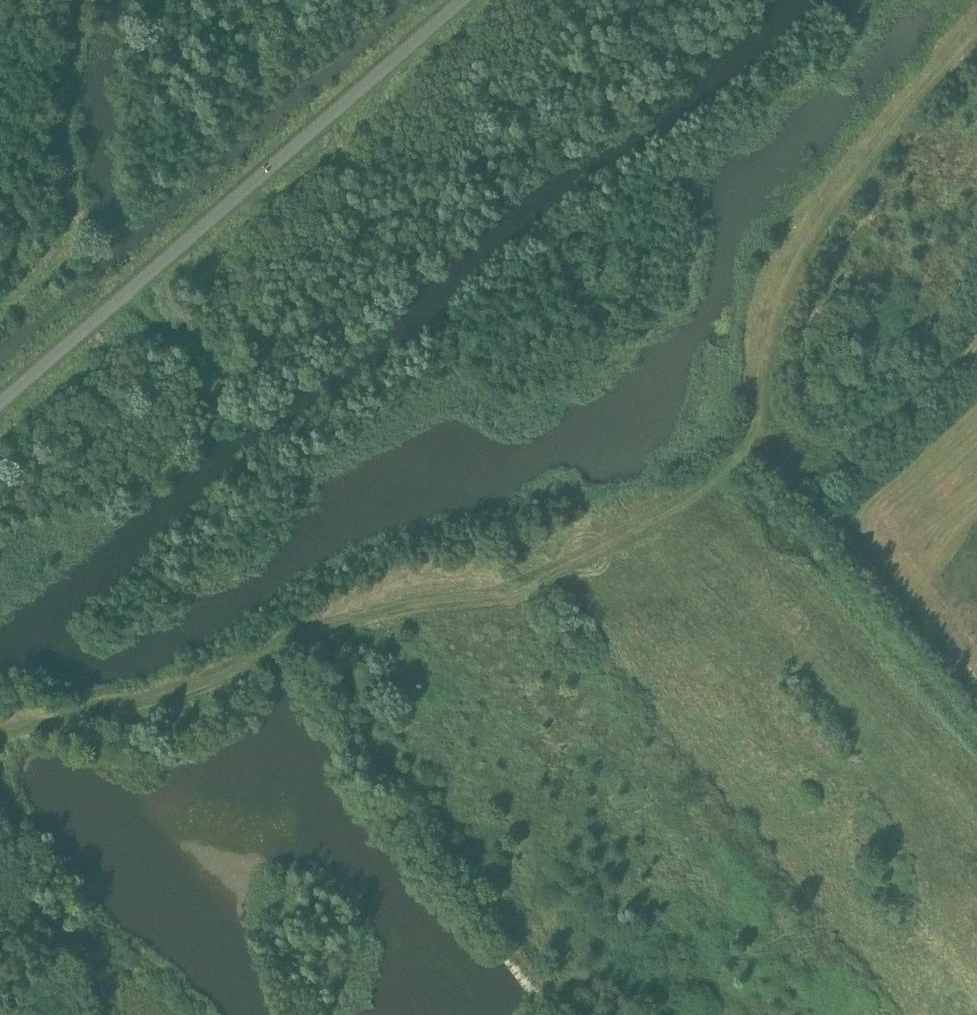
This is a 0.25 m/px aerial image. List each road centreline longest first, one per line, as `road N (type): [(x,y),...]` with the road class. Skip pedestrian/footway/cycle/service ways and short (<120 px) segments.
road 1 (track): [(976,47),(880,149),(807,245),(746,427),(719,476),(650,534),(500,595),(417,601),(312,626),(164,709),(80,711),(5,735)]

